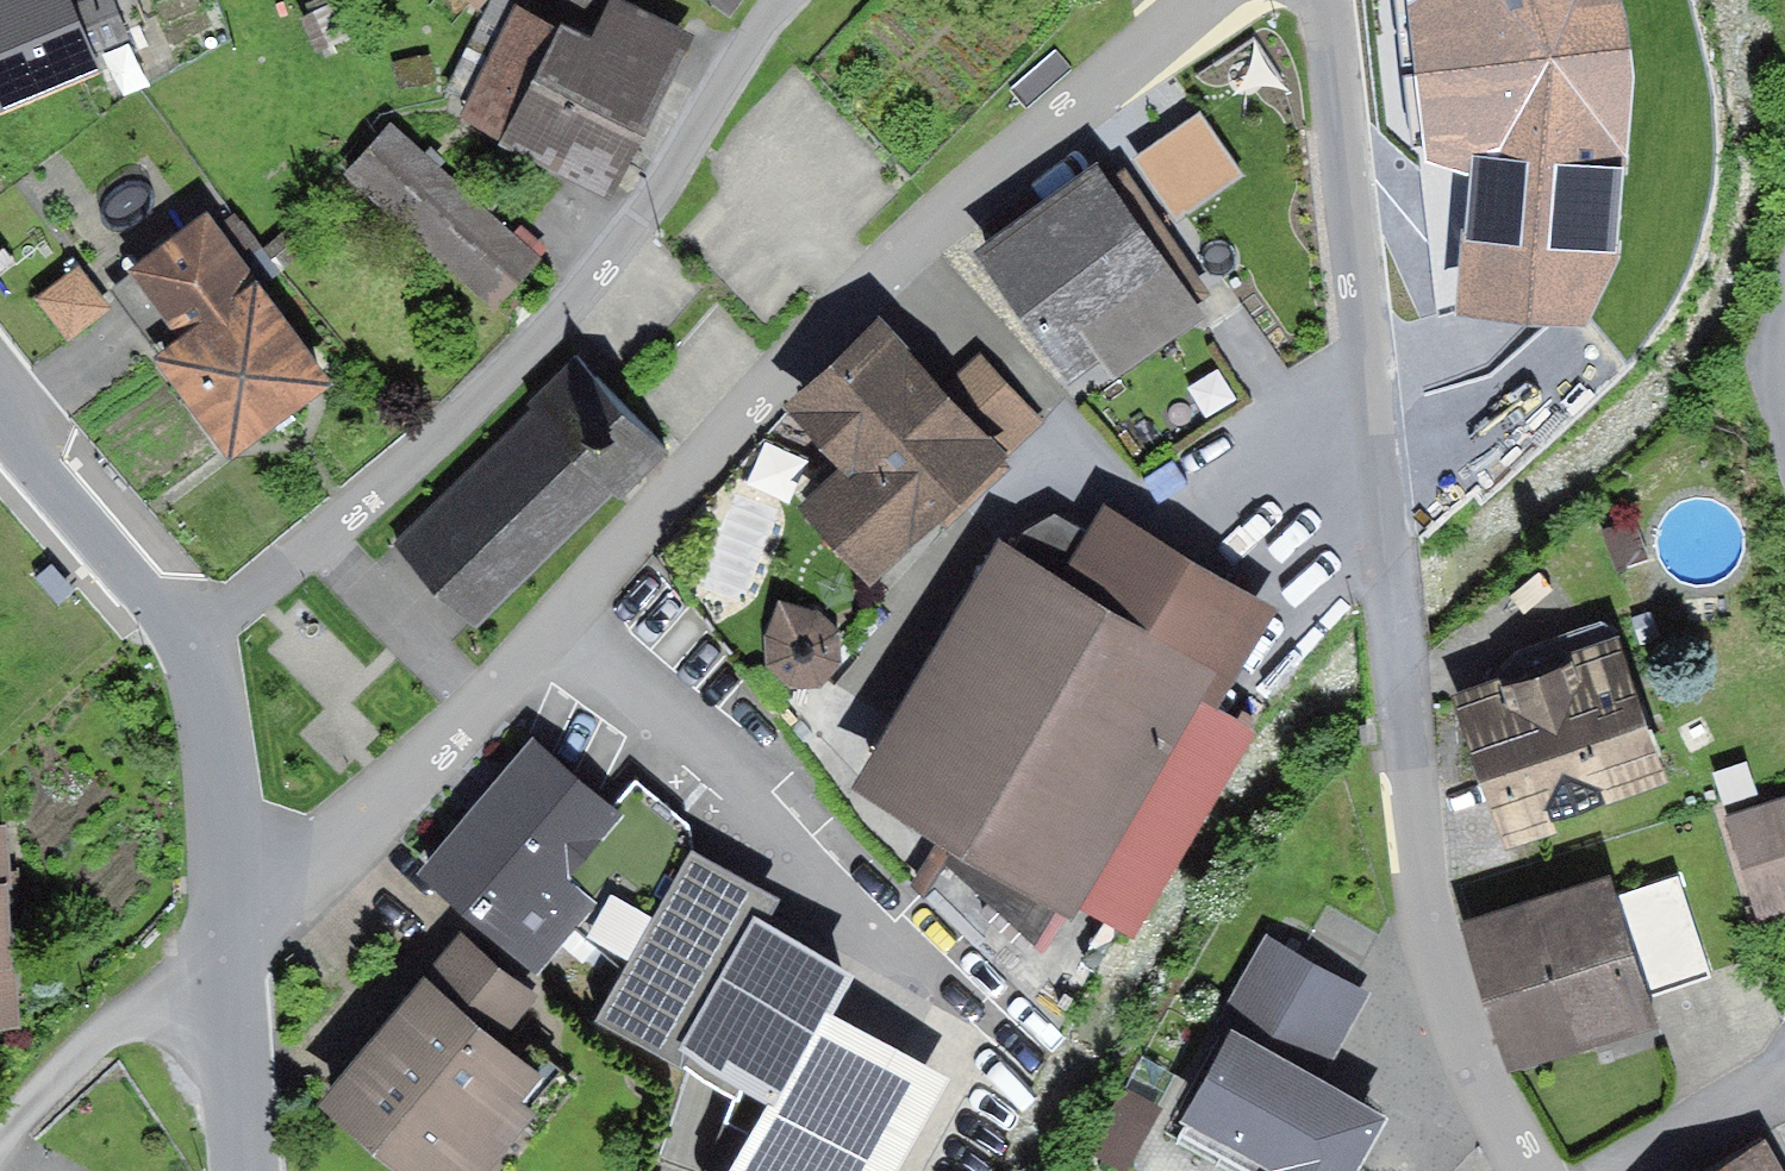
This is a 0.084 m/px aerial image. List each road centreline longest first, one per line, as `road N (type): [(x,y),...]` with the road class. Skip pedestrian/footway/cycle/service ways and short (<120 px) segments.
road 1 (residential): [(1528,1170),(1456,1028),(1426,932),(1317,0)]
road 2 (residential): [(188,643),(500,382),(615,245),(773,0)]
road 3 (residential): [(578,613),(780,373),(925,225),(1201,0)]
road 4 (residential): [(965,1004),(578,613)]
road 5 (residential): [(231,932),(578,613)]
road 6 (track): [(0,1146),(78,1063),(231,932)]
road 7 (tertiary): [(188,643),(0,411)]
road 8 (tertiary): [(231,932),(211,730),(188,643)]
road 9 (tertiary): [(245,1170),(231,932)]
road 10 (residential): [(1784,1061),(1734,1104),(1591,1170)]

